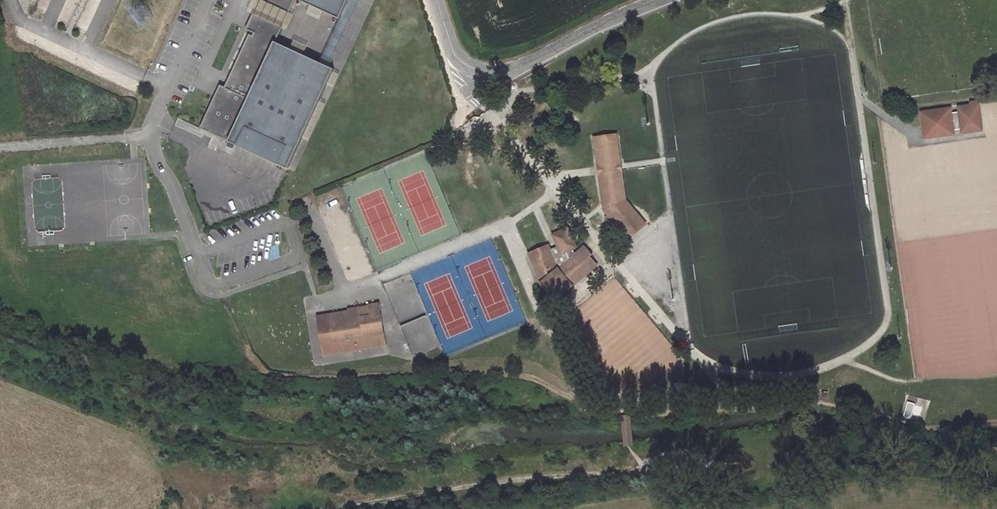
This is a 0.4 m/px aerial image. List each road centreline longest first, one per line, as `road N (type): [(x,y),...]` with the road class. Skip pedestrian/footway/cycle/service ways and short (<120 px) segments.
road 1 (track): [(647,471),(491,482),(308,508)]
road 2 (unclassified): [(659,0),(518,67),(495,74),(455,56)]

